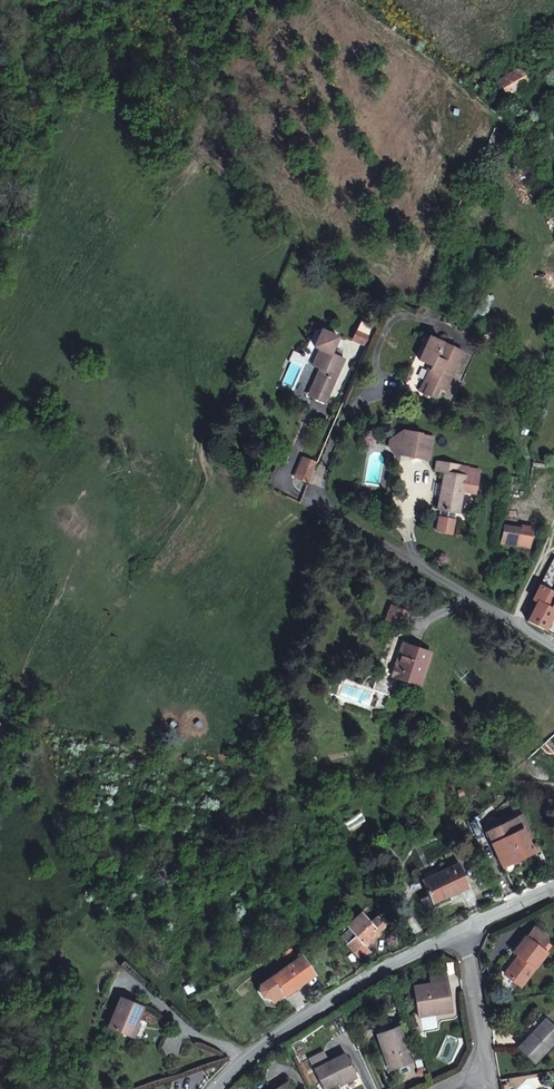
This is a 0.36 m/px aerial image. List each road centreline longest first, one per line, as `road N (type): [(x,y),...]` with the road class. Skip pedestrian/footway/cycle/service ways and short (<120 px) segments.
road 1 (unclassified): [(227,1088),(328,1004),(411,951),(462,930)]
road 2 (residential): [(553,651),(408,556)]
road 3 (residential): [(462,930),(487,1069)]

